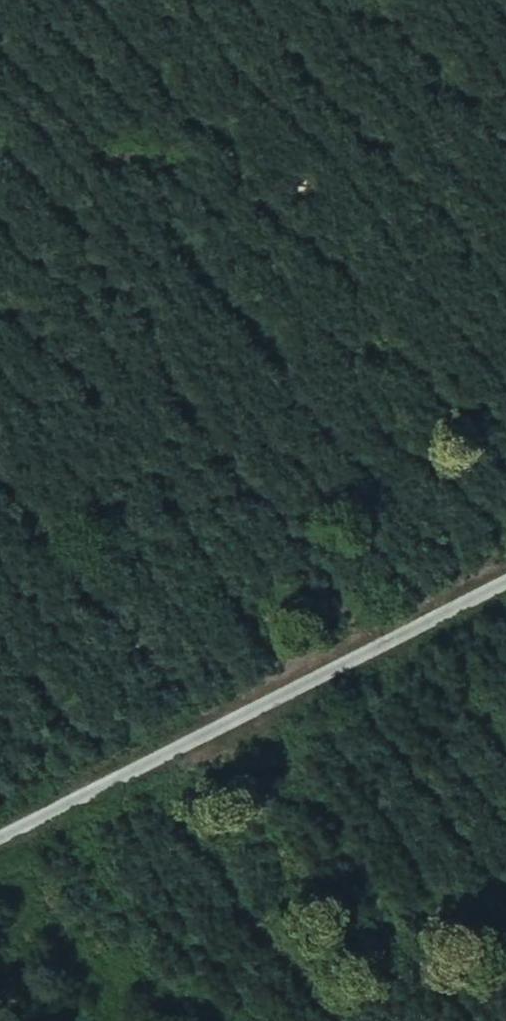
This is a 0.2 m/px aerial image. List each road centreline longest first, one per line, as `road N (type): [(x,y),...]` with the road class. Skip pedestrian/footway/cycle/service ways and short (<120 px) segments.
road 1 (track): [(505,578),(0,835)]

